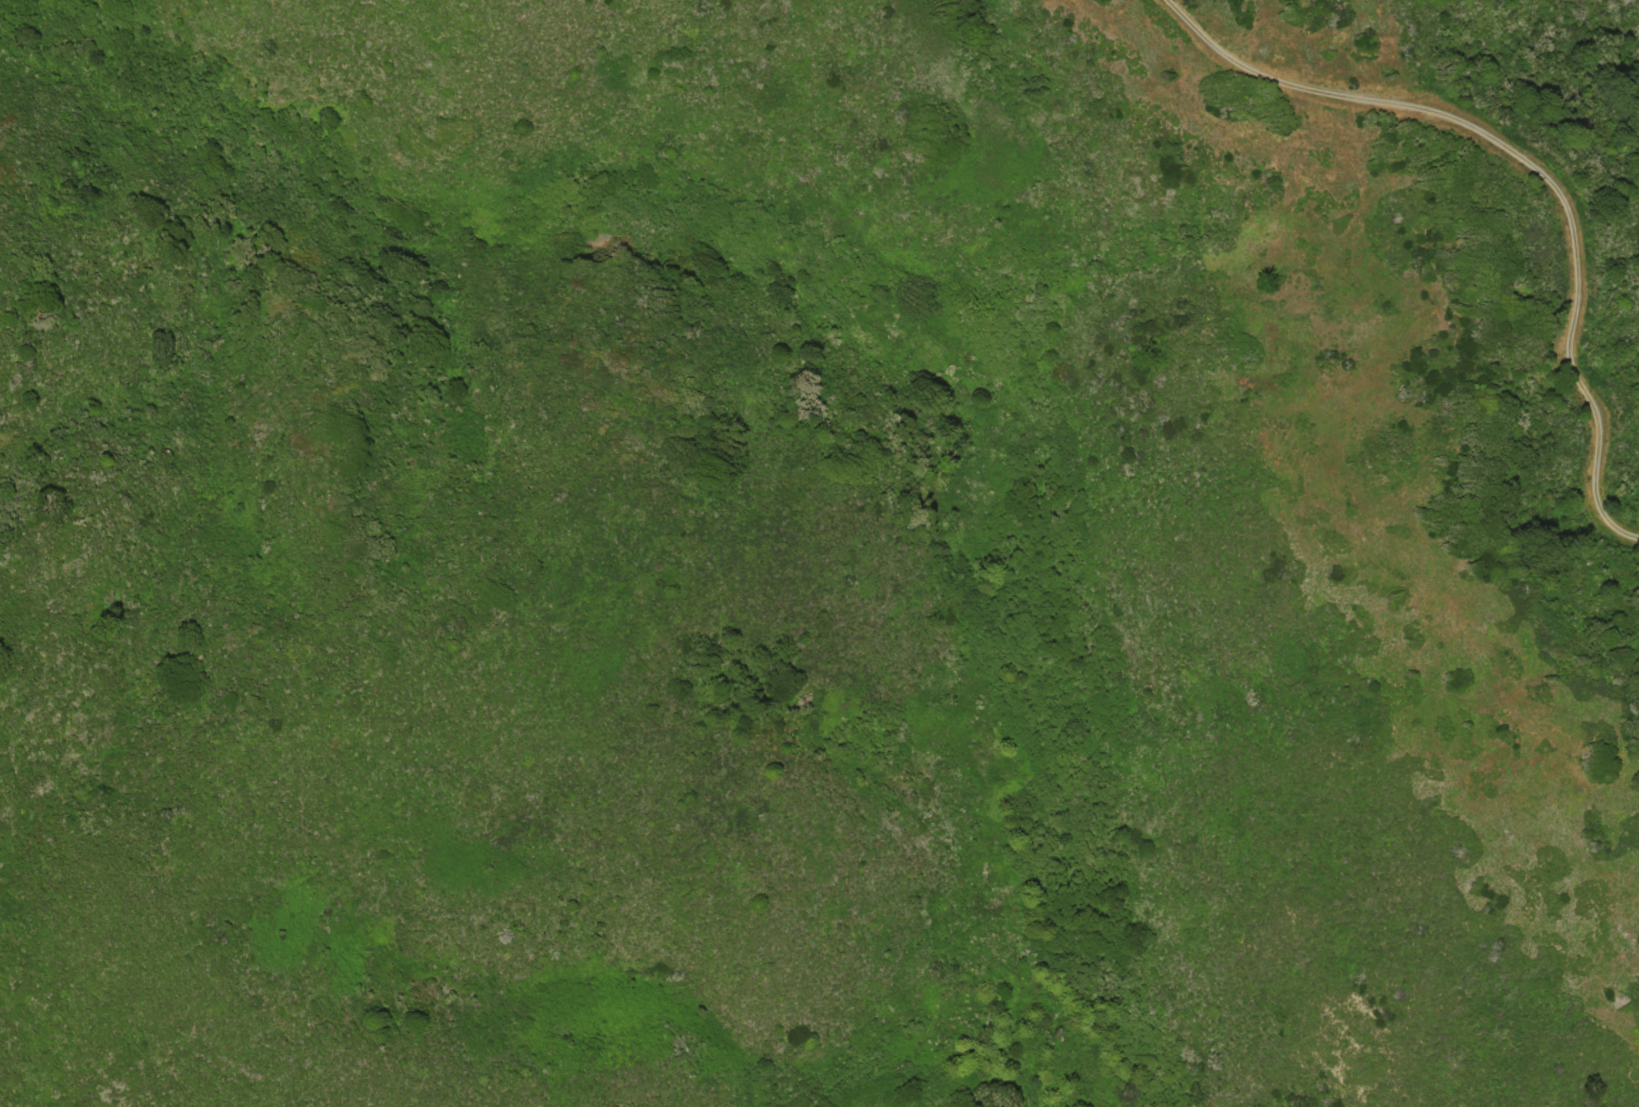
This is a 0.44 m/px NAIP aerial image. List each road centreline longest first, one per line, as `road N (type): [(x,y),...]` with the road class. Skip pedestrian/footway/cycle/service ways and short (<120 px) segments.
road 1 (track): [(1175,0),(1206,37),(1255,74),(1471,124),(1562,183),(1588,265),(1585,377),(1612,418),(1601,500),(1622,527),(1638,534)]

